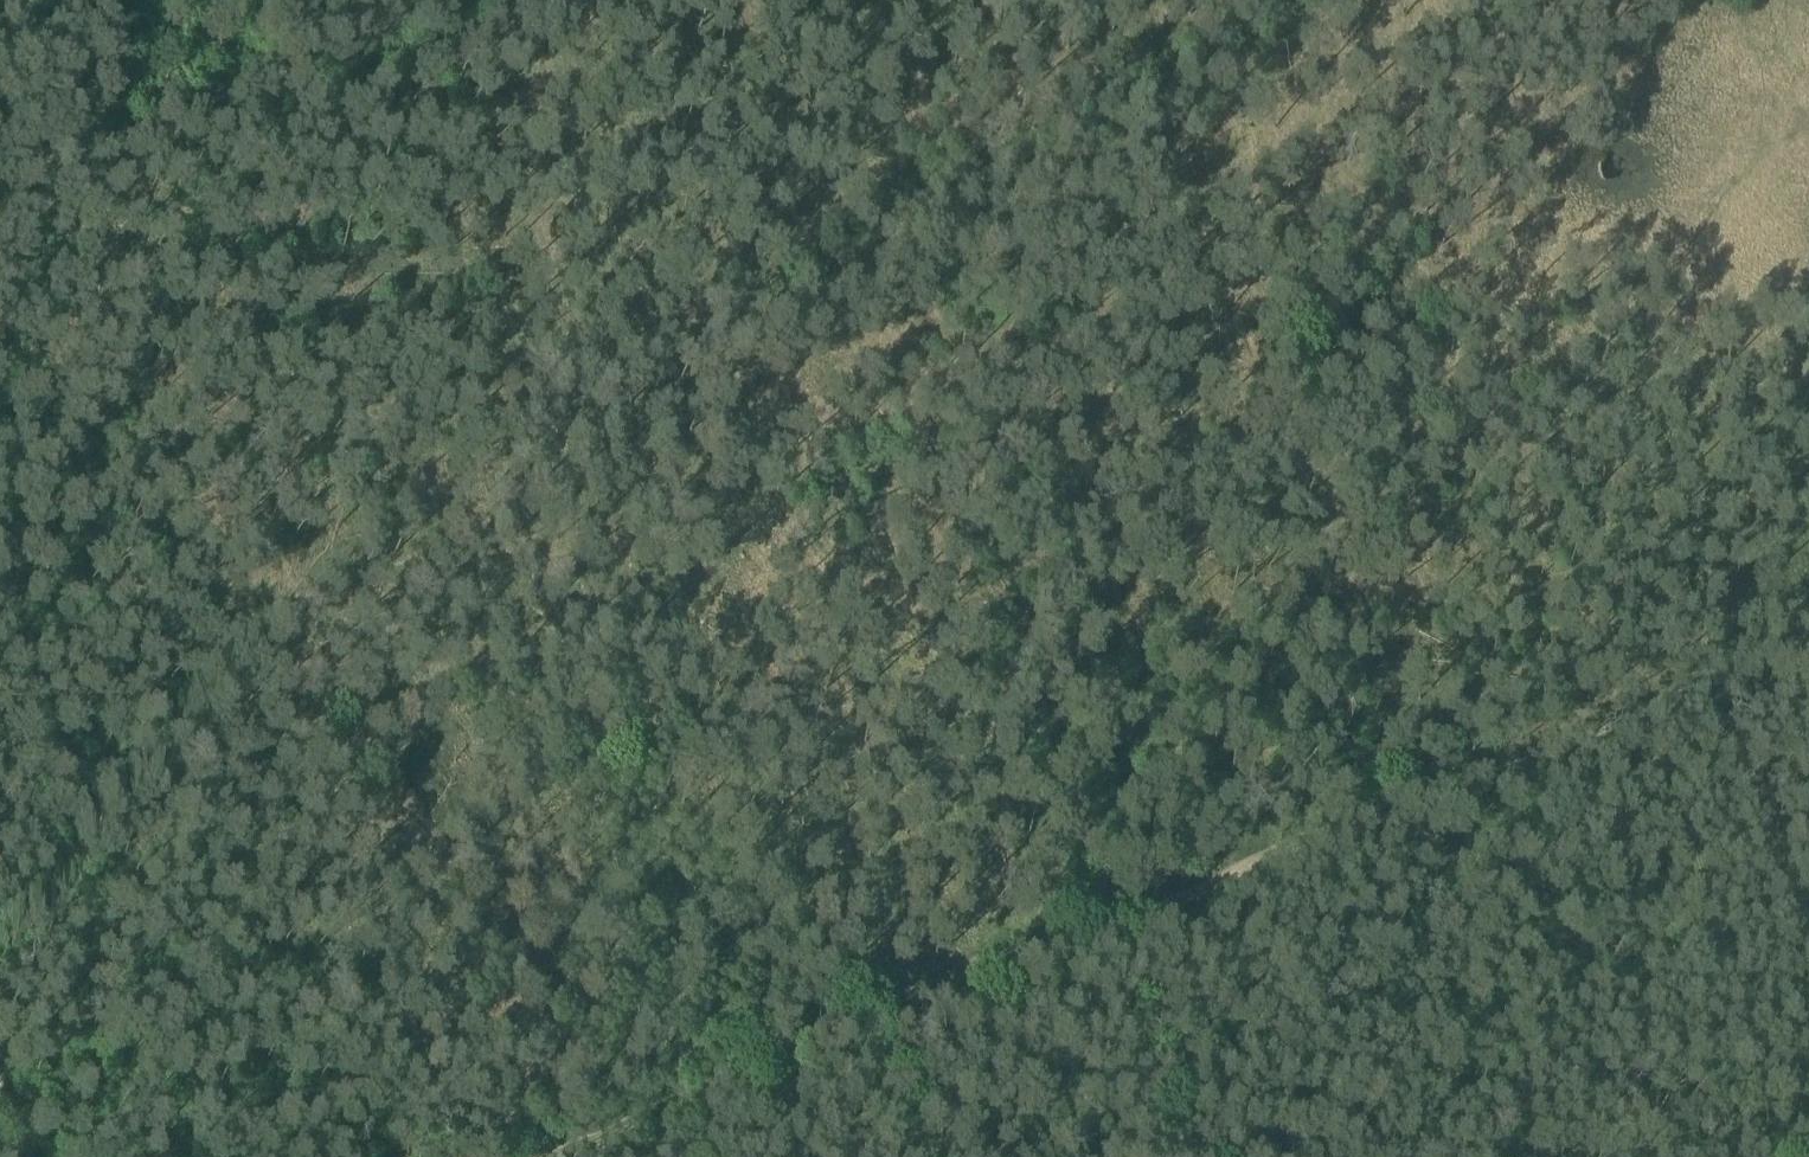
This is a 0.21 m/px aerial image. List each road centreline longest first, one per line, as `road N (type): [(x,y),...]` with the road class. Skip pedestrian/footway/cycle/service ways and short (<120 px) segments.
road 1 (track): [(558,1156),(1808,643)]
road 2 (track): [(0,184),(444,0)]

